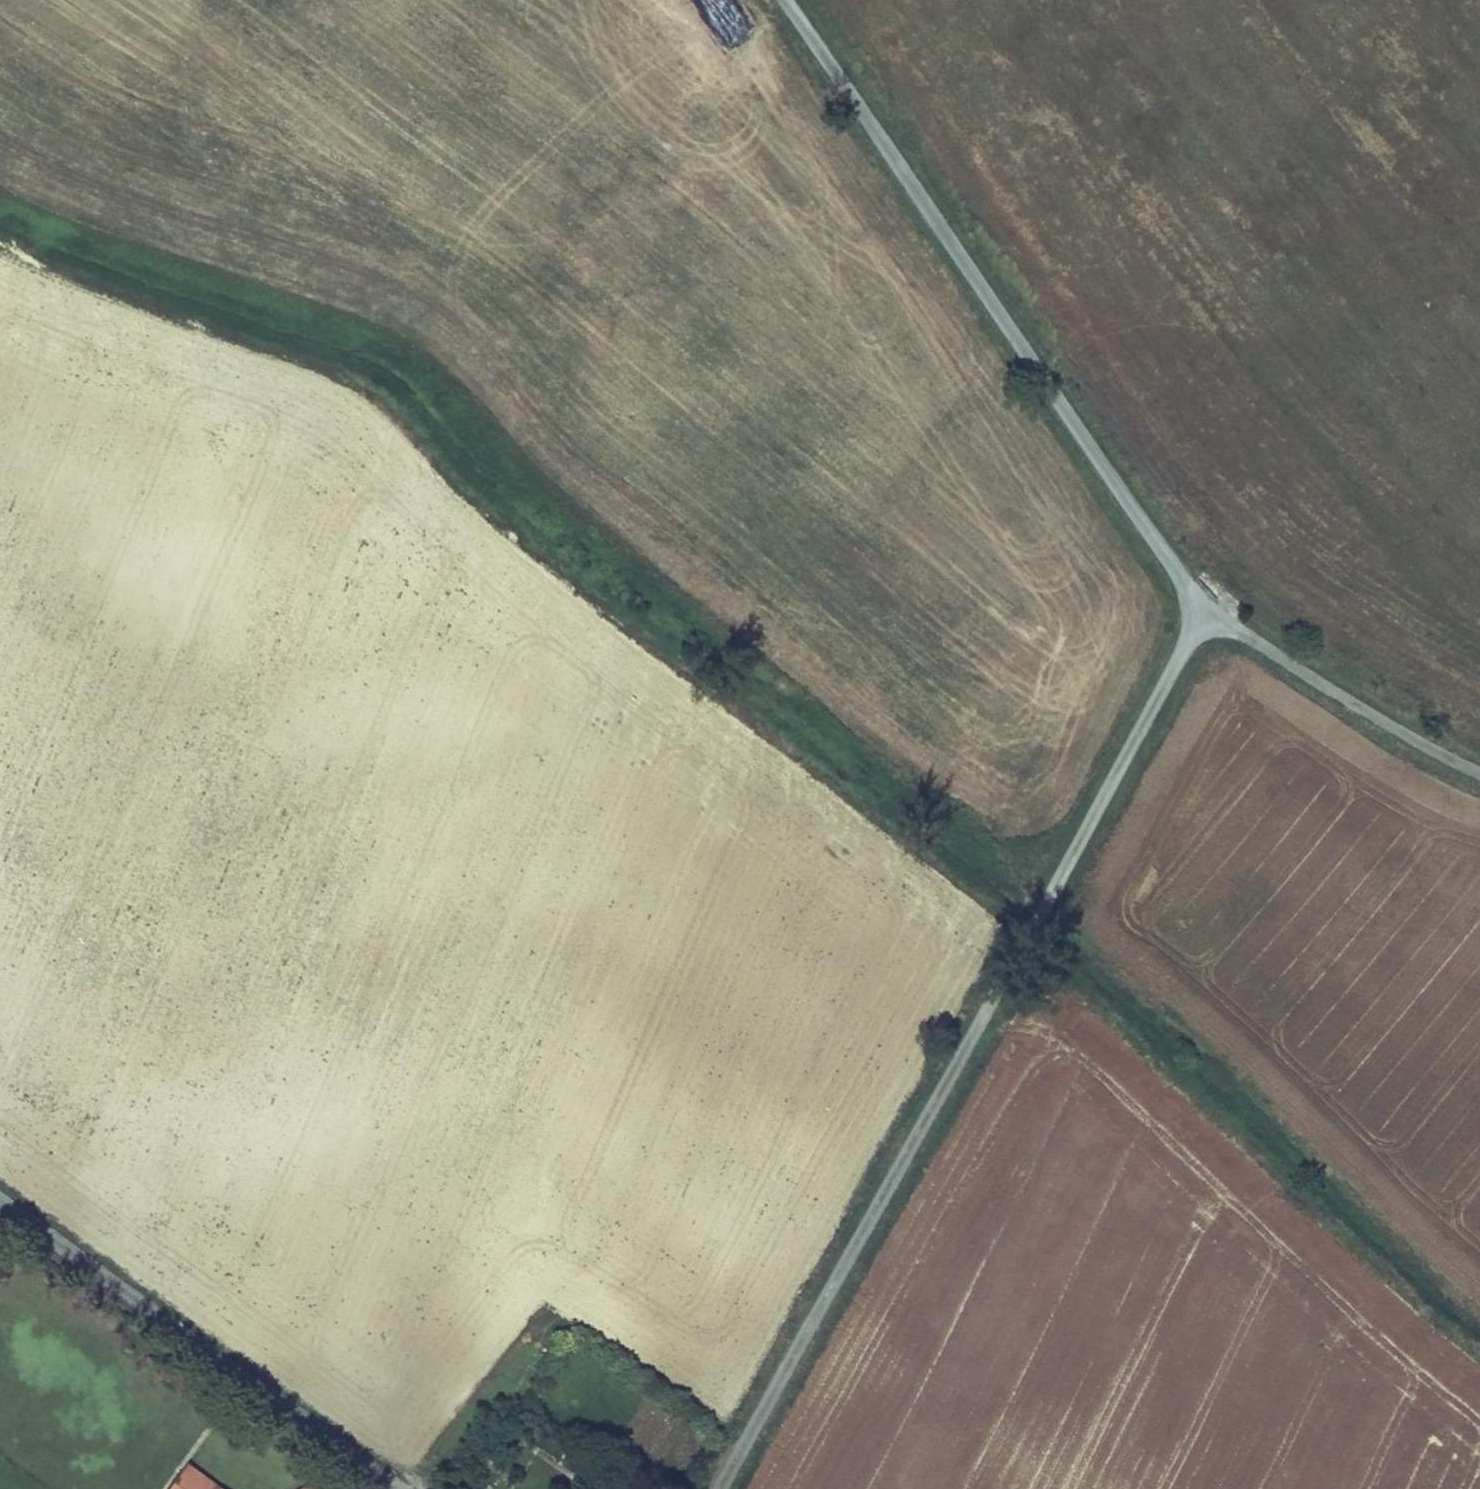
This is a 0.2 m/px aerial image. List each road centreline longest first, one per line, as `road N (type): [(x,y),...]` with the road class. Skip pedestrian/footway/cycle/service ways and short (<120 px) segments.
road 1 (unclassified): [(0,1207),(399,1488)]
road 2 (track): [(1206,613),(1381,726),(1479,777)]

